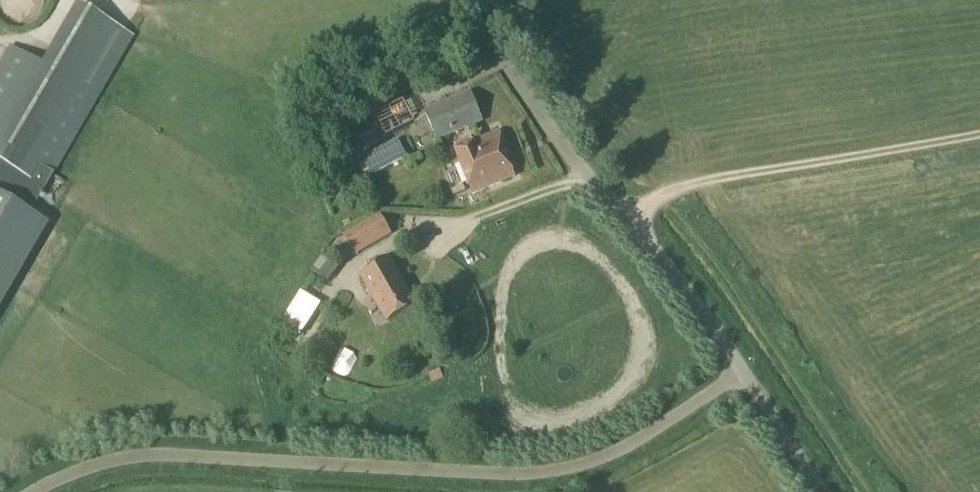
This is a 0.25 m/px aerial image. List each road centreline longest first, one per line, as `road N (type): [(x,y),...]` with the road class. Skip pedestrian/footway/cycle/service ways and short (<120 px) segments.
road 1 (unclassified): [(34,491),(82,470),(145,456),(472,473),(567,469),(625,447),(742,372)]
road 2 (unclassified): [(821,491),(742,372)]

